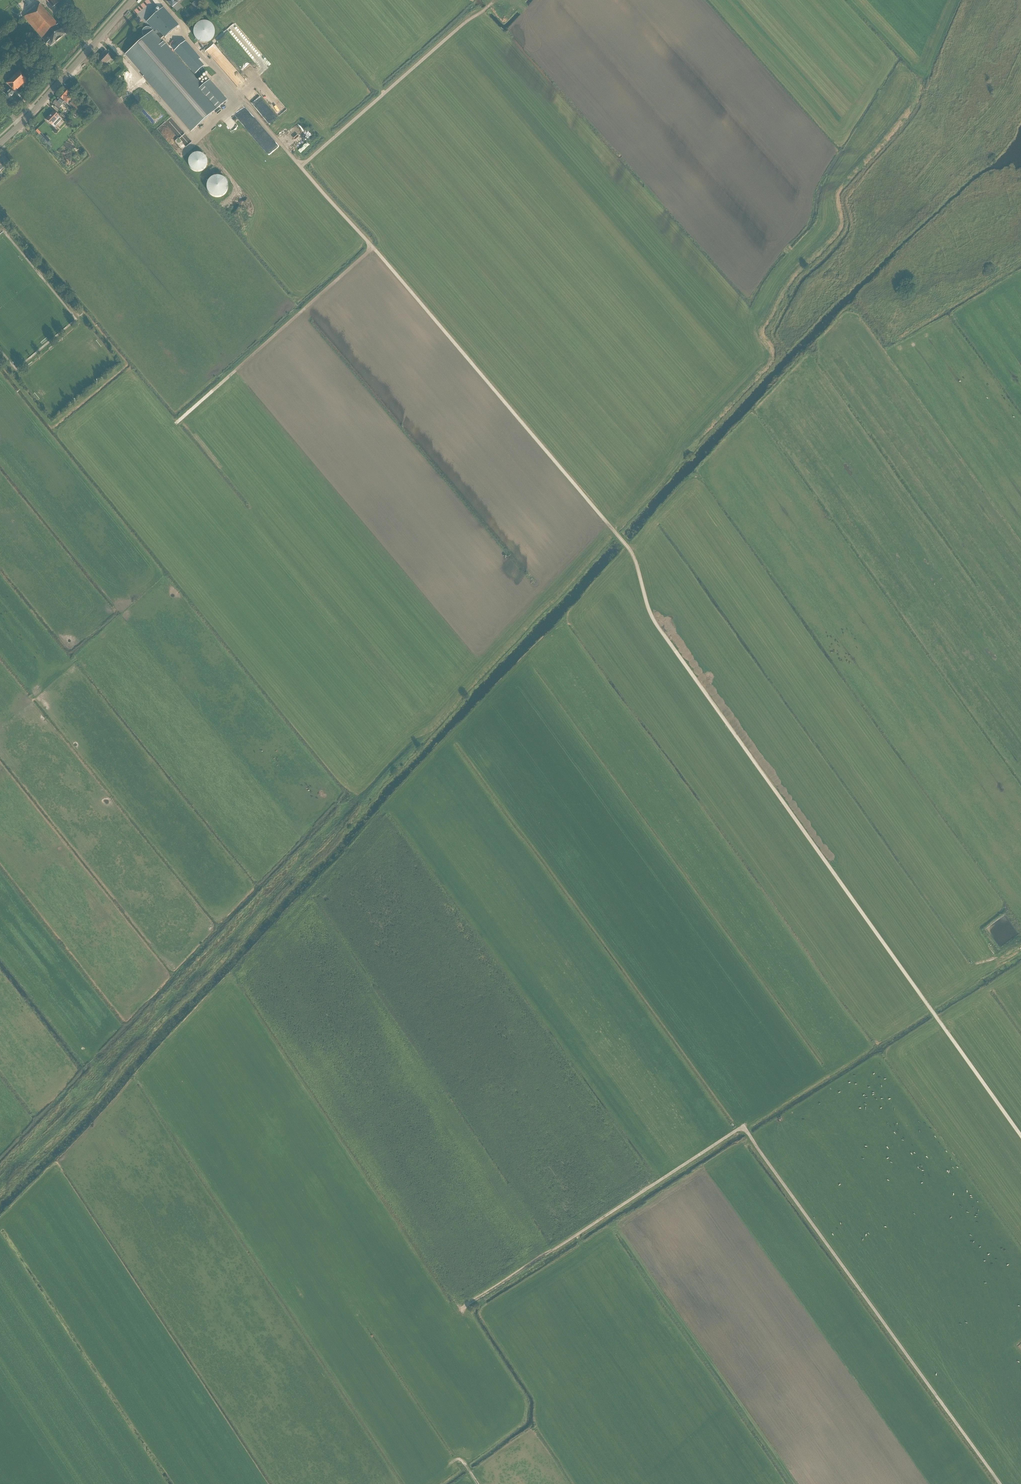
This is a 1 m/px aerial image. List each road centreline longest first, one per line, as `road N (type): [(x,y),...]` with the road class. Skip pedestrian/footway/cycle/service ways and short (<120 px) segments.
road 1 (track): [(373,248),(635,554),(650,616),(1020,1135)]
road 2 (track): [(1001,1483),(743,1127),(554,1251)]
road 3 (track): [(243,99),(373,248),(188,415),(228,474)]
road 4 (tertiary): [(0,143),(132,0)]

